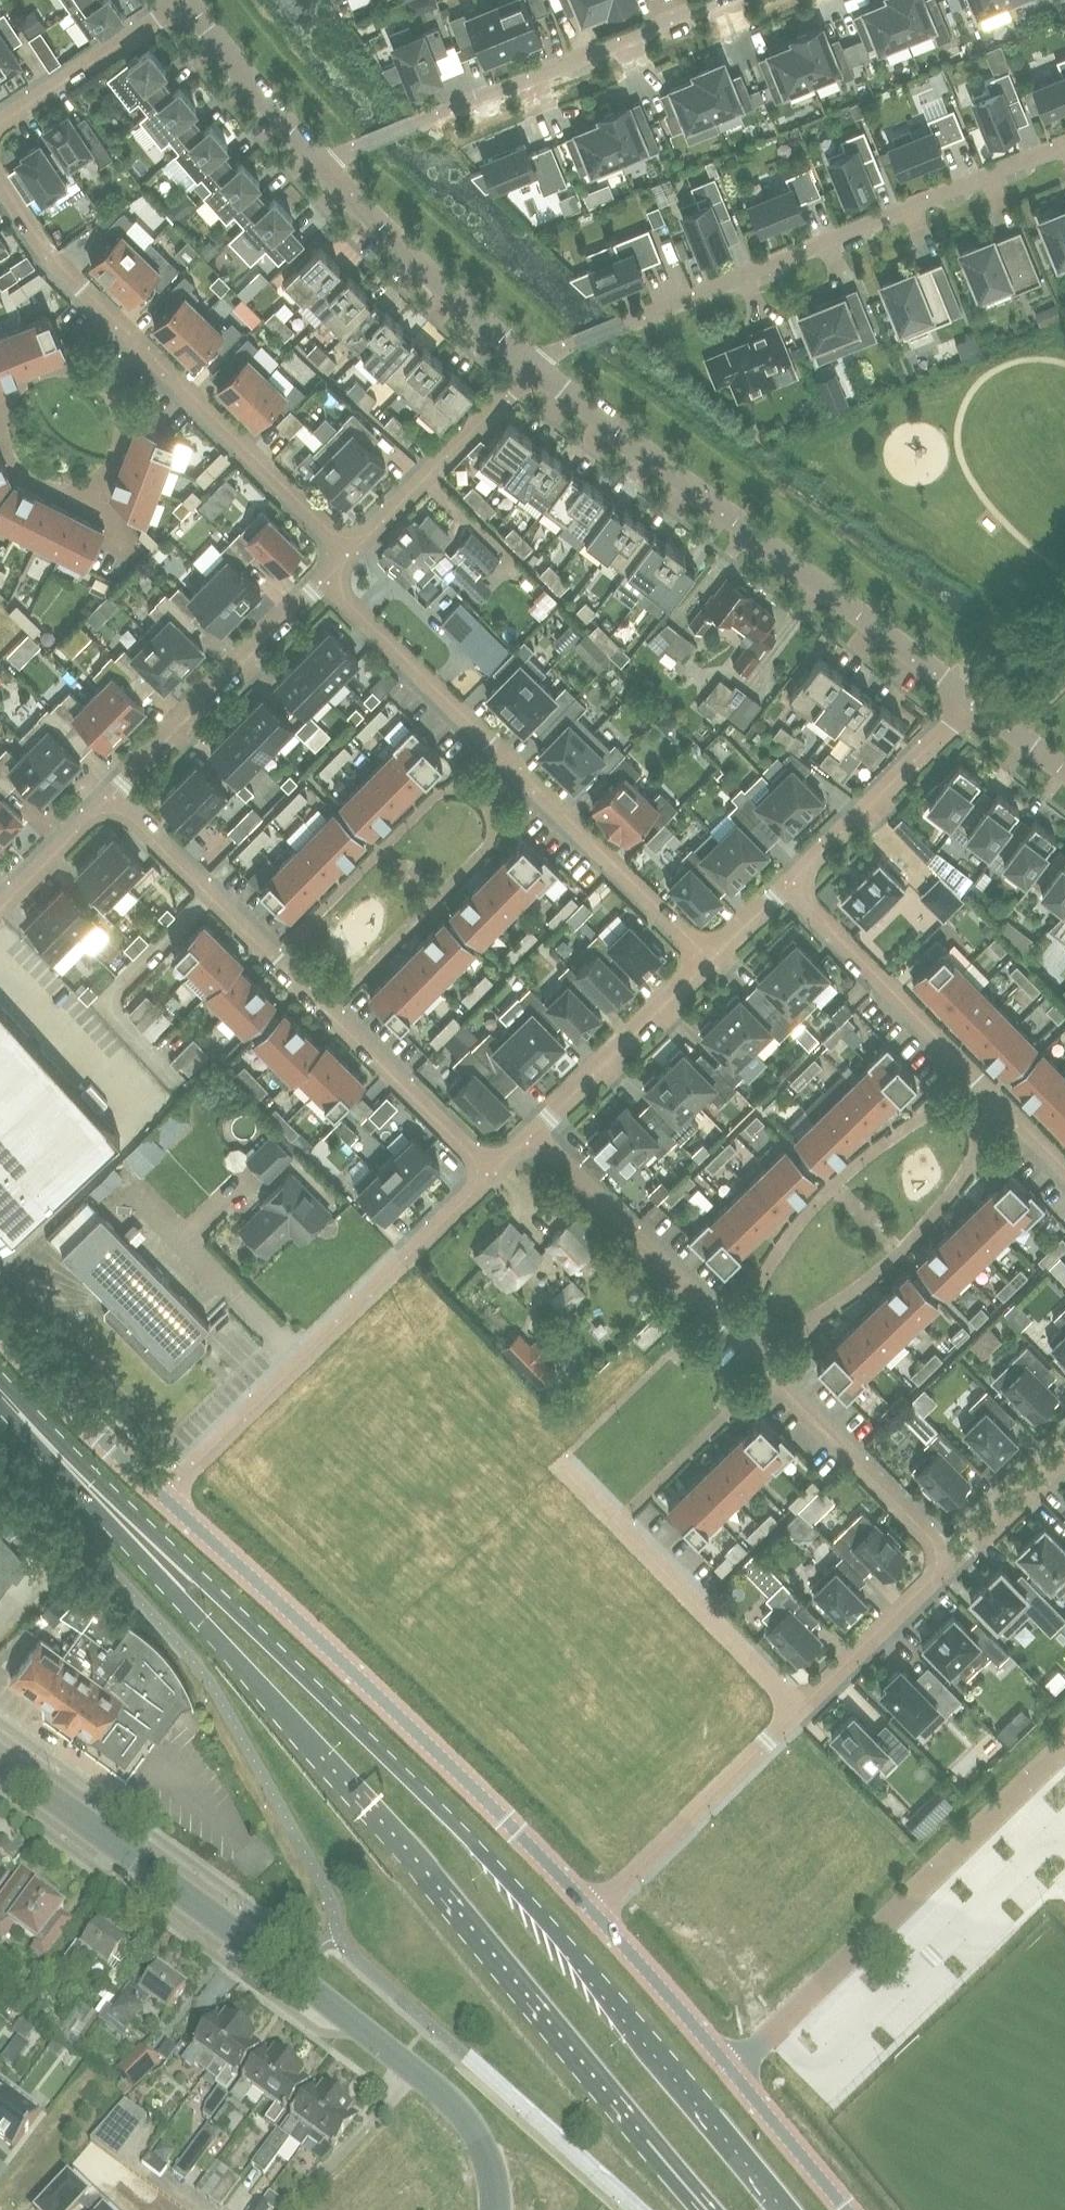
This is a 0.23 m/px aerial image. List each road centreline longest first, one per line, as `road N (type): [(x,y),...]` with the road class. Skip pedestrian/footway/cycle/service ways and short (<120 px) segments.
road 1 (primary): [(785,2209),(567,1949),(388,1760),(133,1512),(43,1444)]
road 2 (primary): [(43,1444),(110,1527),(423,1867),(700,2201)]
road 3 (residential): [(958,1561),(540,1134)]
road 4 (unclassified): [(595,1912),(439,1754),(167,1501)]
road 5 (residential): [(326,581),(713,964)]
road 6 (residential): [(115,797),(497,1176)]
road 7 (residential): [(976,699),(555,381)]
road 8 (residential): [(1064,148),(633,324),(587,354)]
road 9 (residential): [(355,551),(65,273),(0,175)]
road 10 (residential): [(399,2060),(0,1764)]
road 11 (residential): [(167,1501),(497,1176)]
road 12 (residential): [(735,2066),(1064,1743)]
road 13 (residential): [(731,0),(429,126),(346,188)]
road 14 (residential): [(1064,1166),(792,886)]
road 15 (residential): [(562,1466),(800,1715)]
road 16 (residential): [(115,797),(326,581)]
road 17 (residential): [(595,1912),(800,1715)]
road 18 (residential): [(792,886),(976,699)]
road 19 (residential): [(355,551),(533,363)]
road 20 (residential): [(533,363),(346,188)]
road 21 (unclassified): [(167,1501),(0,1320)]
road 22 (residential): [(346,188),(187,0)]
road 23 (residential): [(540,1134),(713,964)]
road 24 (residential): [(800,1715),(958,1561)]
road 25 (residential): [(0,123),(182,0)]
road 26 (unclassified): [(735,2066),(595,1912)]
road 27 (unclassified): [(853,2209),(735,2066)]
road 28 (unclassified): [(496,2209),(470,2129),(399,2060)]
road 29 (residential): [(0,911),(115,797)]
road 30 (residential): [(958,1561),(1064,1457)]

